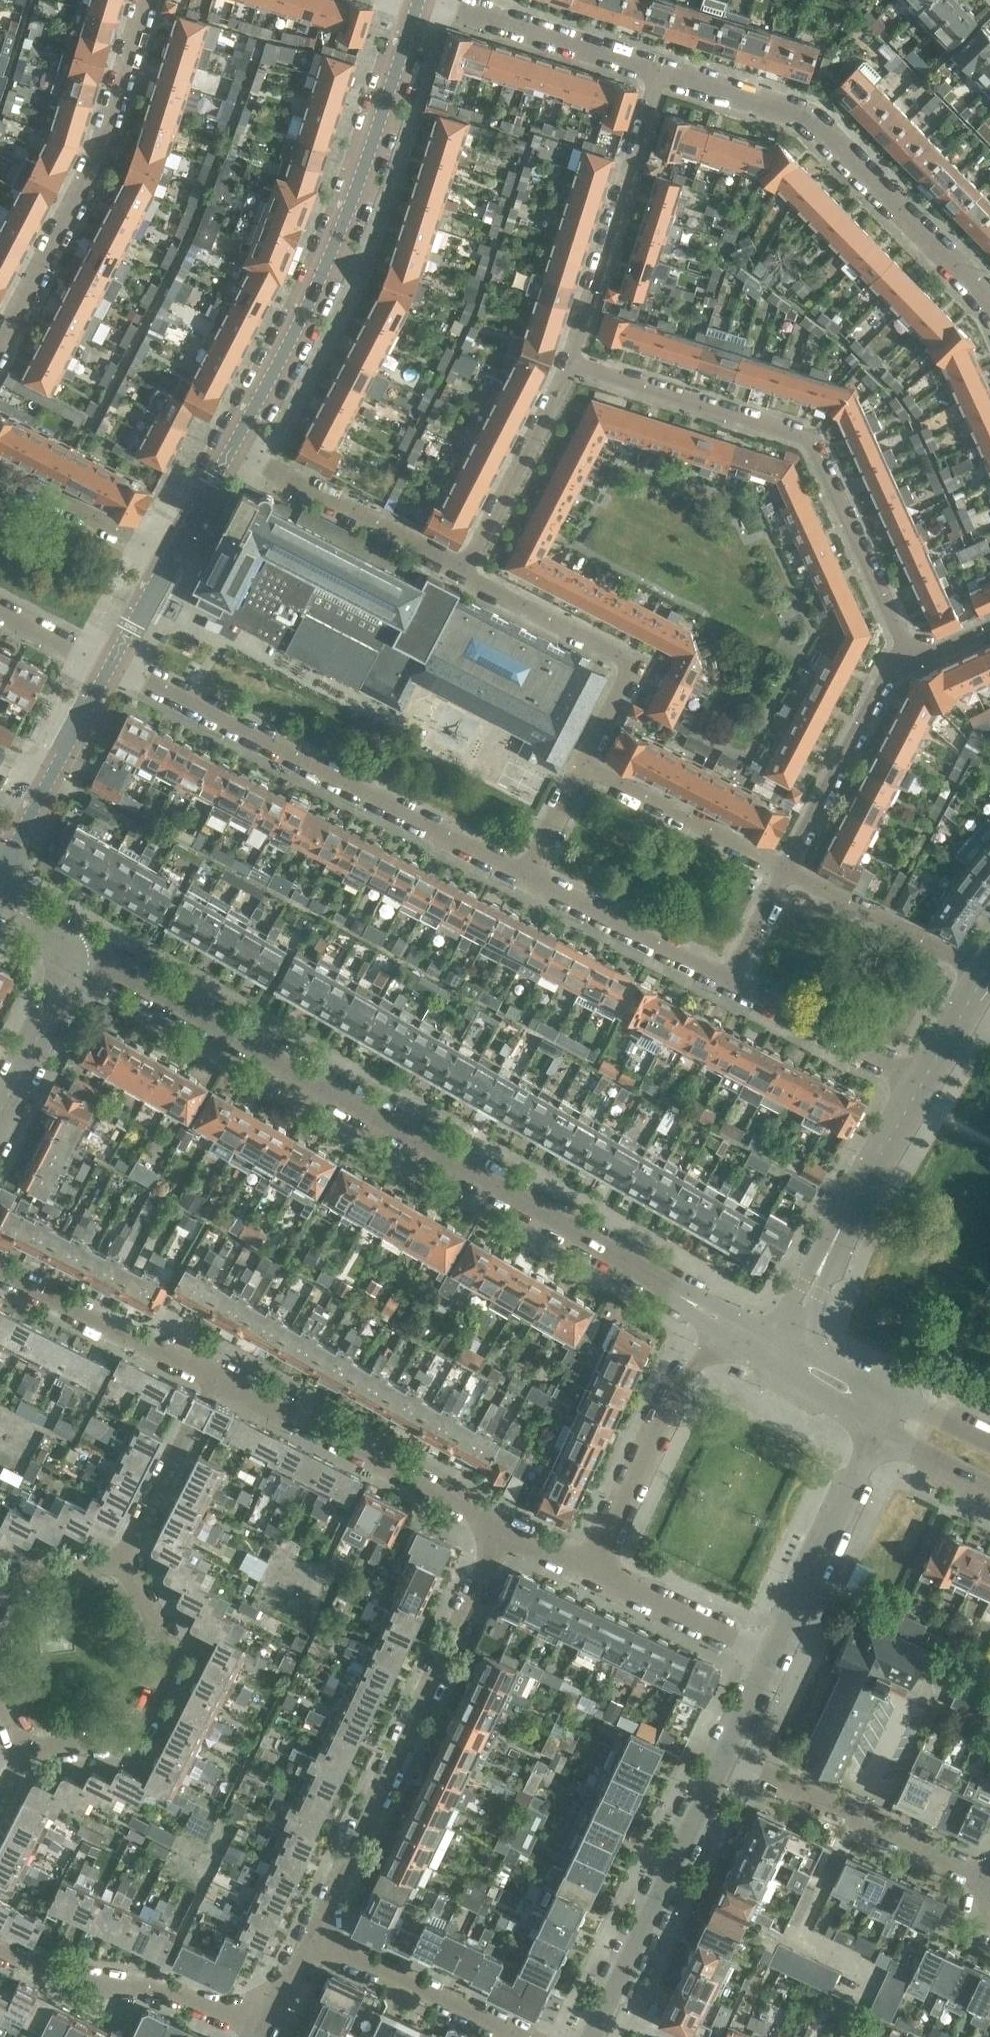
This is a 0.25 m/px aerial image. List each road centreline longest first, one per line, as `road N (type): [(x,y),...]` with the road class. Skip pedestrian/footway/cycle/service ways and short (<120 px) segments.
road 1 (residential): [(738,1326),(87,952)]
road 2 (residential): [(910,660),(812,441),(570,371)]
road 3 (tertiary): [(230,452),(303,317),(360,180),(419,0)]
road 4 (residential): [(115,671),(529,879)]
road 5 (residential): [(315,1938),(506,1527)]
road 6 (residential): [(989,310),(810,121),(658,72)]
road 7 (residential): [(0,350),(99,149),(145,0)]
road 8 (residential): [(218,1375),(506,1527)]
road 9 (residential): [(585,771),(641,662),(460,574)]
road 10 (residential): [(570,371),(658,72)]
road 11 (residential): [(21,1750),(134,1731),(170,1658),(125,1559)]
road 12 (tertiary): [(782,1346),(921,1083)]
road 13 (tertiary): [(725,1758),(598,2026)]
road 14 (residential): [(989,1887),(725,1758)]
road 15 (residential): [(738,1326),(677,1382),(593,1569)]
road 16 (residential): [(267,2024),(169,1993),(79,1981),(0,1945)]
road 17 (residential): [(460,574),(230,452)]
road 18 (residential): [(785,873),(890,671),(910,660)]
road 19 (tertiary): [(773,1655),(877,1433)]
road 20 (residential): [(0,1270),(218,1375)]
road 21 (residential): [(658,72),(430,0)]
road 22 (tertiary): [(0,878),(115,671)]
road 23 (residential): [(525,2036),(315,1938)]
road 24 (residential): [(460,574),(520,477),(570,371)]
road 25 (residential): [(785,873),(585,771)]
road 26 (residential): [(529,879),(727,983)]
road 27 (residential): [(982,976),(785,873)]
road 28 (residential): [(727,983),(921,1083)]
road 29 (residential): [(125,1559),(218,1375)]
road 30 (residential): [(593,1569),(773,1655)]
road 31 (residential): [(172,558),(0,472)]
road 32 (tertiary): [(0,1117),(87,952)]
road 33 (residential): [(125,1559),(19,1573),(0,1609)]
road 34 (tertiary): [(782,1346),(802,1383),(877,1433)]
road 35 (residential): [(0,609),(115,671)]
road 36 (tertiary): [(115,671),(172,558)]
road 37 (residential): [(727,983),(785,873)]
road 38 (tertiary): [(877,1433),(989,1486)]
road 39 (tertiary): [(921,1083),(982,976)]
road 40 (tertiary): [(893,1399),(782,1346)]
road 41 (residential): [(585,771),(529,879)]
road 42 (tertiary): [(230,452),(172,558)]

